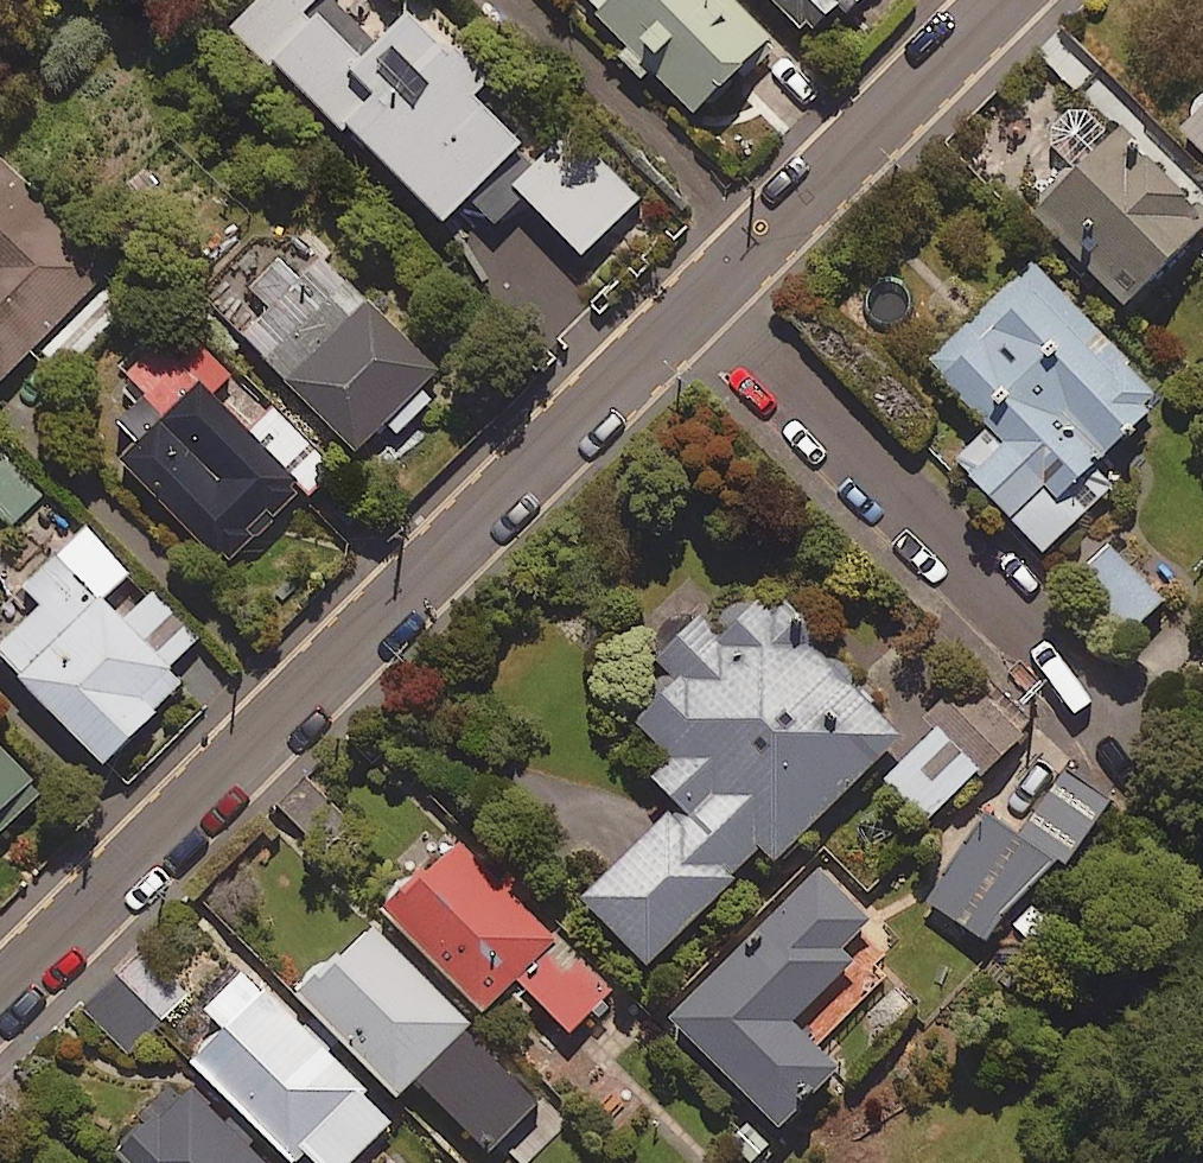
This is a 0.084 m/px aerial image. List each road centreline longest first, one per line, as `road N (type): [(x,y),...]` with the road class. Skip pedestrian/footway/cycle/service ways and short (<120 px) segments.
road 1 (residential): [(701,305),(0,988)]
road 2 (residential): [(701,305),(1124,715)]
road 3 (residential): [(1005,0),(701,305)]

